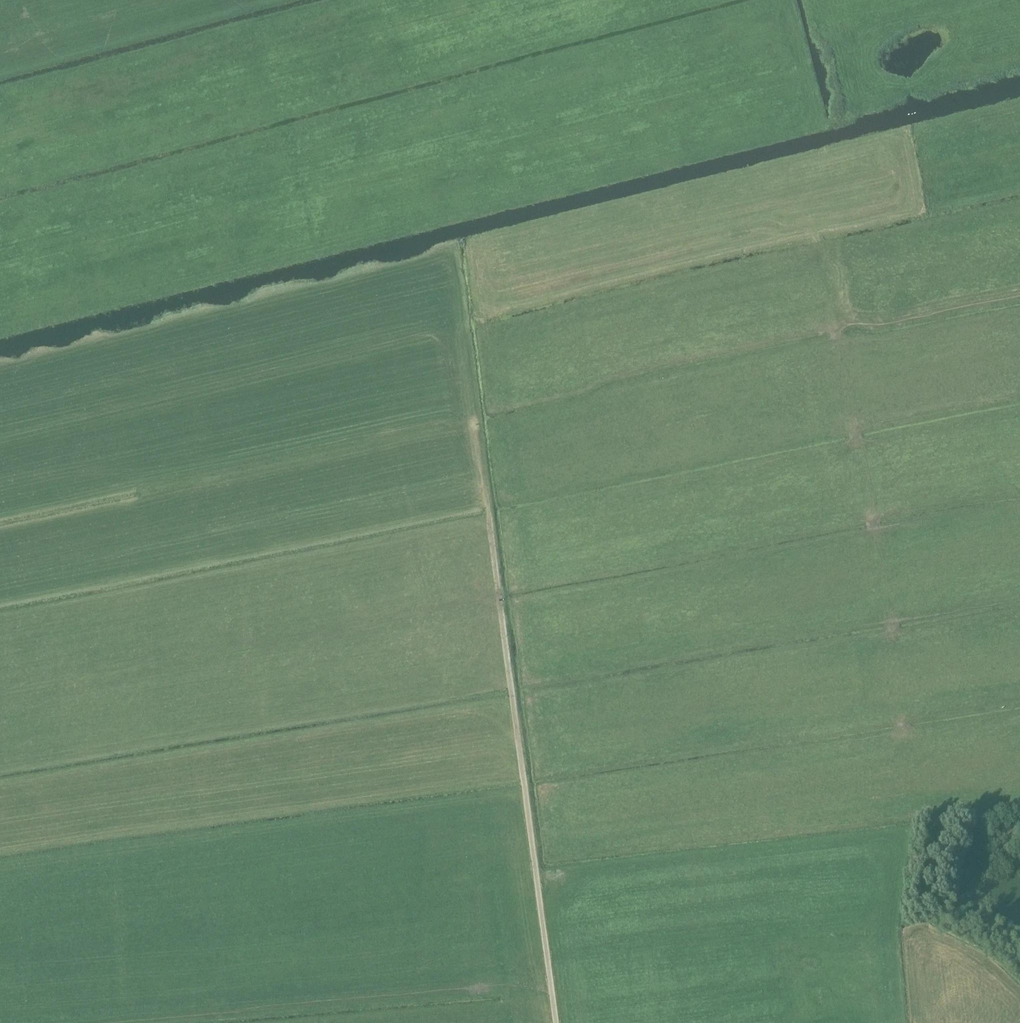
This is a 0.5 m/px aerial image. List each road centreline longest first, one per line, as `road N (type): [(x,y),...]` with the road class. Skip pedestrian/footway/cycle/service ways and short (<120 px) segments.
road 1 (track): [(489,520),(557,1022)]

